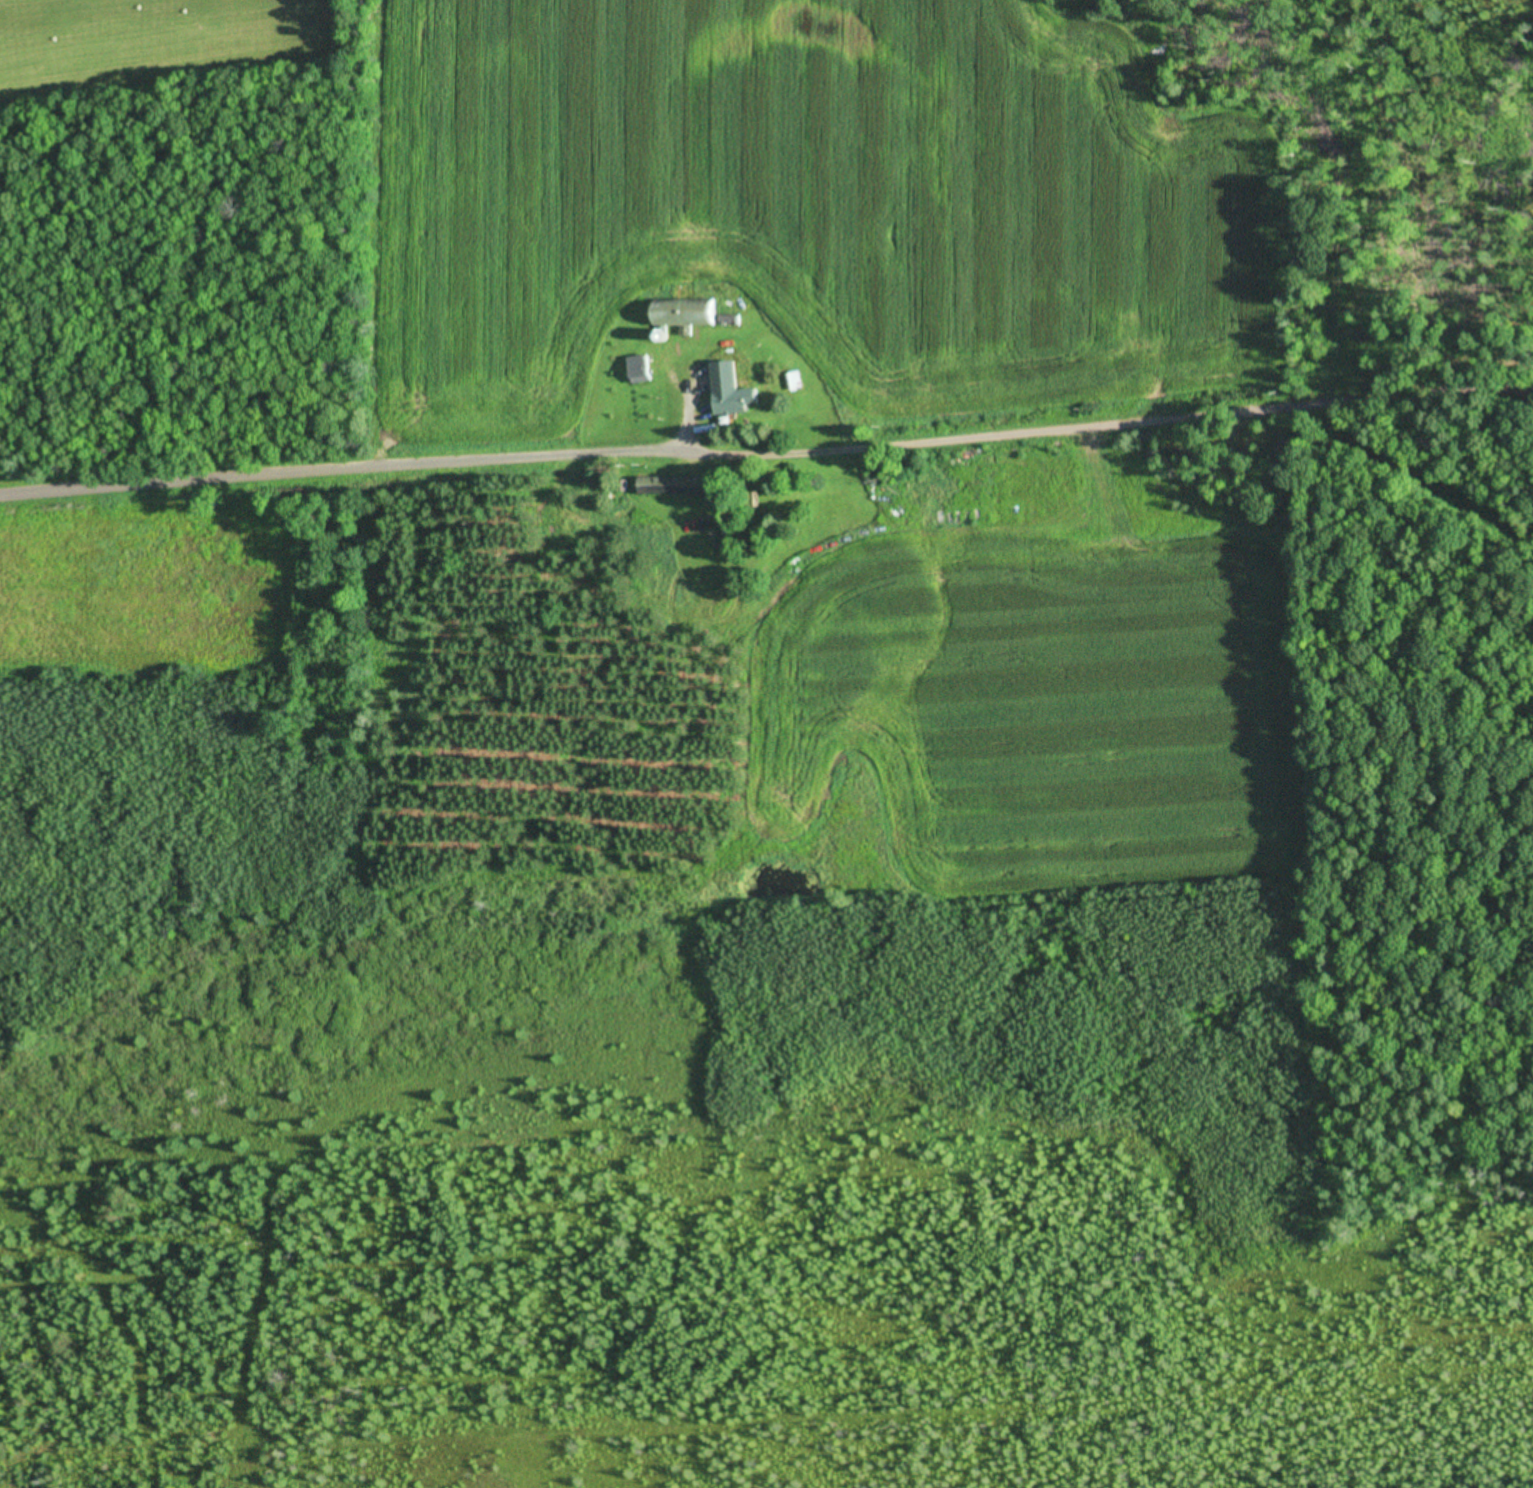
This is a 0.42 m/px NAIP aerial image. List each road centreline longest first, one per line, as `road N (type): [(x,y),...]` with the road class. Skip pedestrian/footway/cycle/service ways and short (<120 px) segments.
road 1 (residential): [(1532,384),(683,443),(0,504)]

